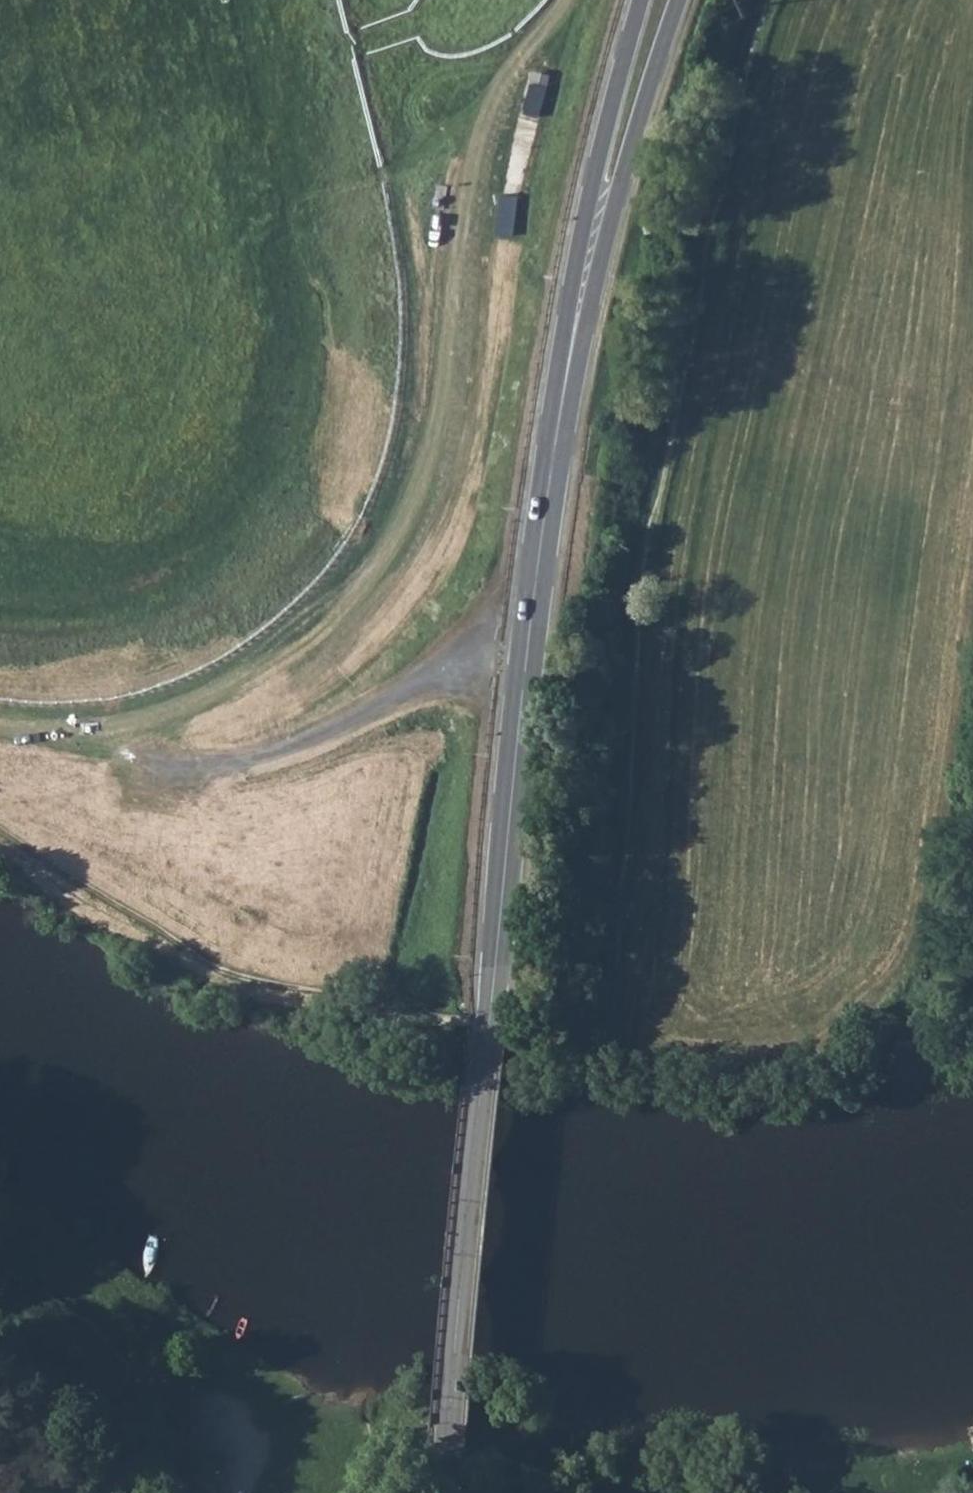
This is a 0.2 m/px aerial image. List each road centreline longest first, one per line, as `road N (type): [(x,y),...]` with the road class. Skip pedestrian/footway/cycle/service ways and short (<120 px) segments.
road 1 (tertiary): [(567,369),(503,856),(444,1492)]
road 2 (tertiary): [(567,369),(683,0)]
road 3 (tertiary): [(637,0),(600,131),(567,369)]
road 4 (residential): [(0,1230),(164,1340),(223,1422),(245,1492)]

